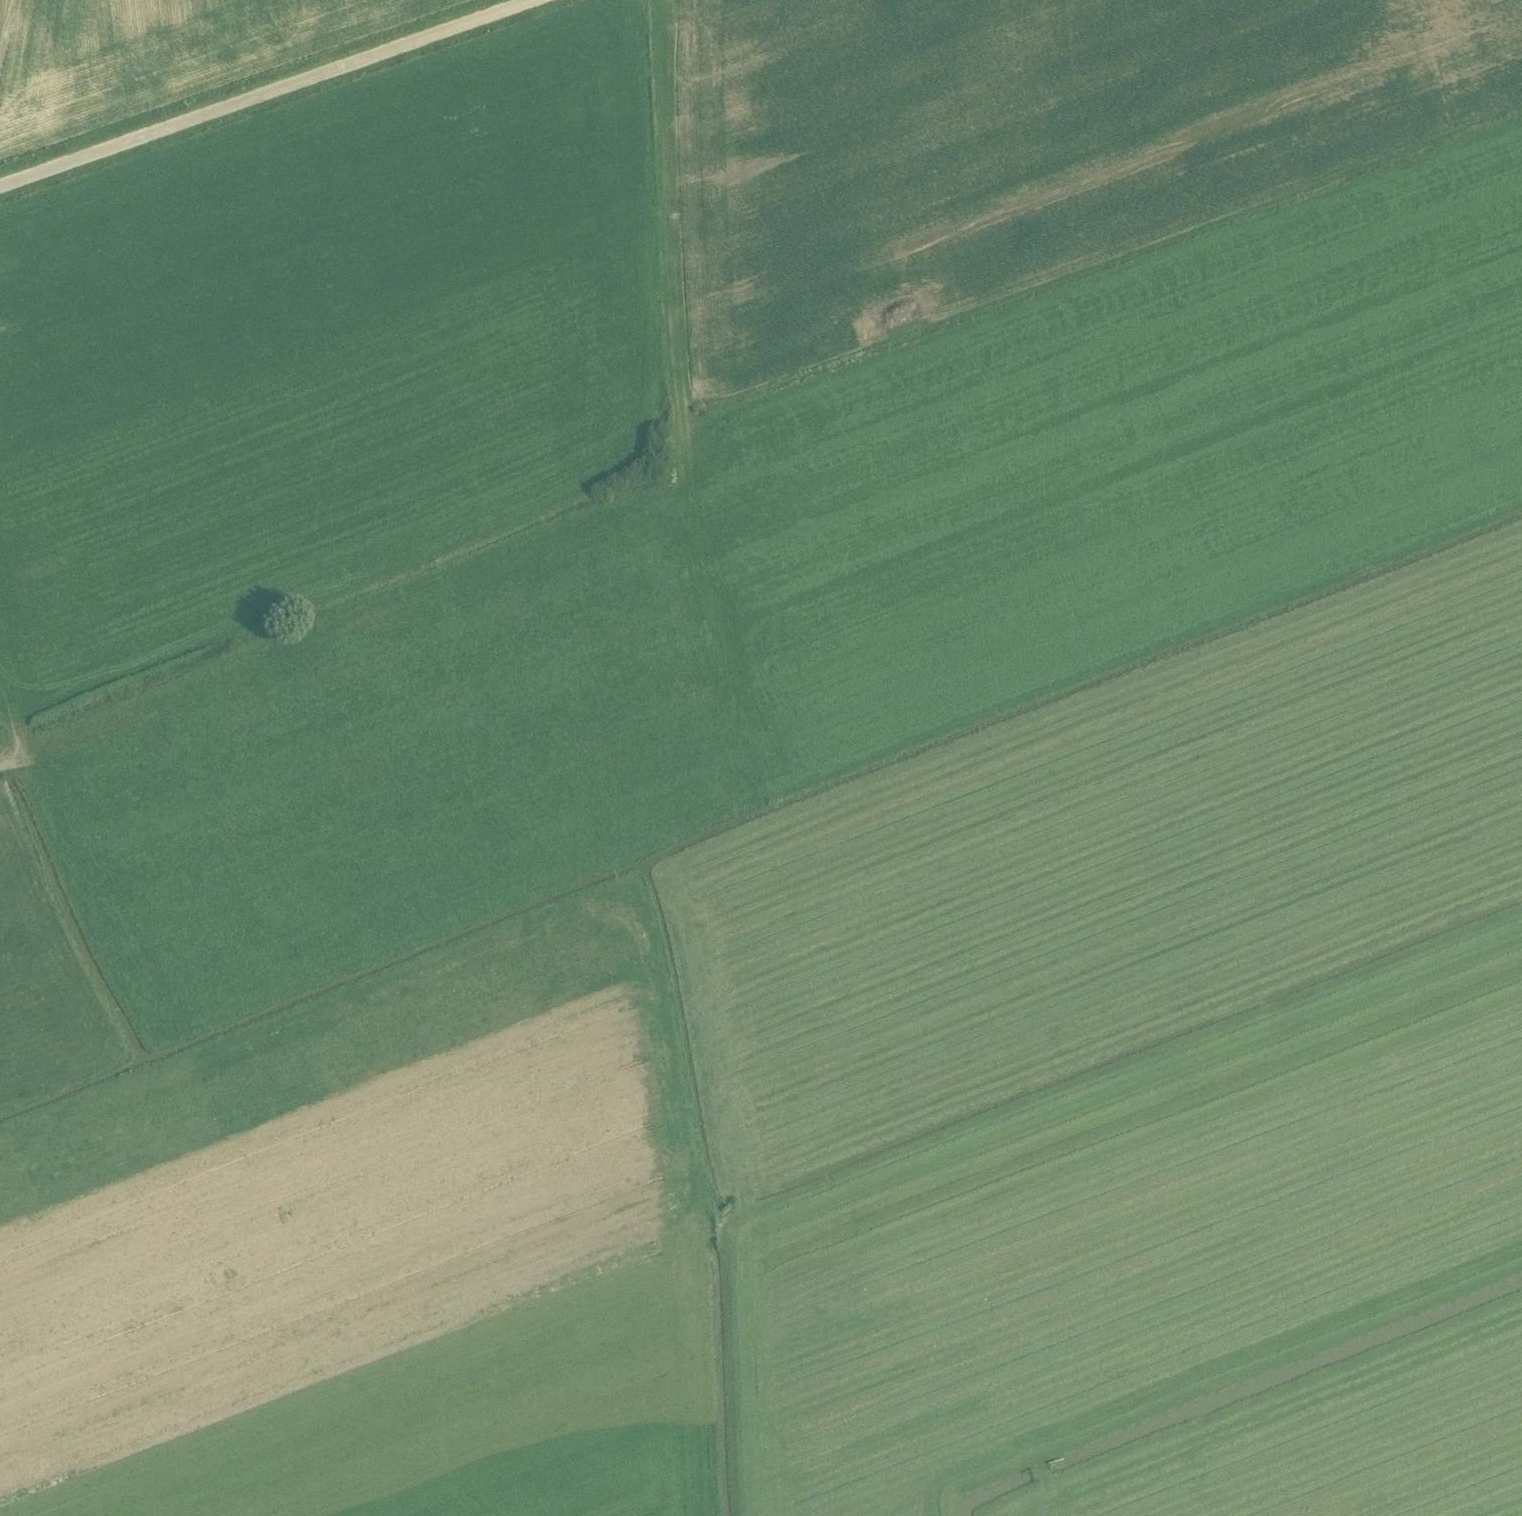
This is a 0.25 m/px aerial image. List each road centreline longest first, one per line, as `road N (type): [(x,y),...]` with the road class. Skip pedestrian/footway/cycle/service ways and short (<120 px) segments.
road 1 (unclassified): [(521,0),(0,184)]

